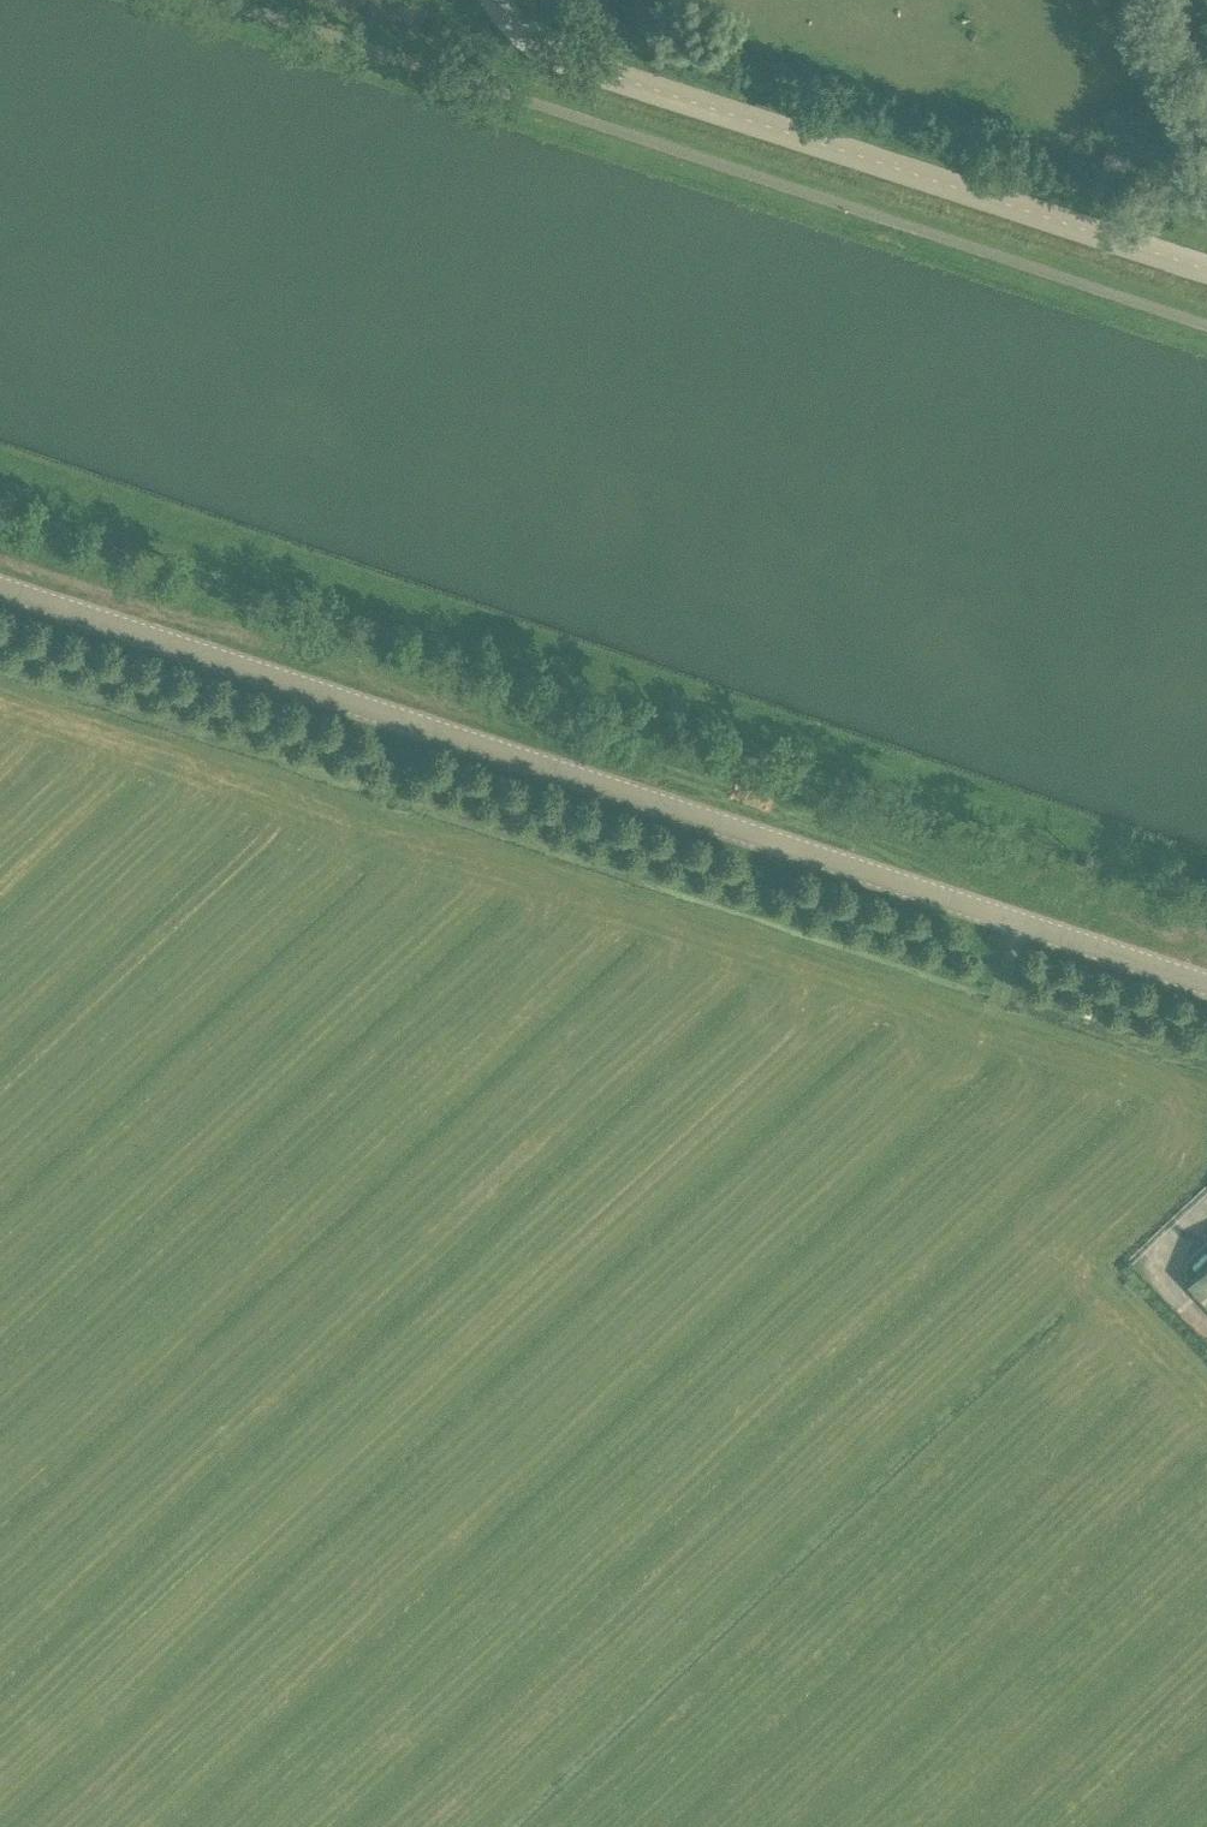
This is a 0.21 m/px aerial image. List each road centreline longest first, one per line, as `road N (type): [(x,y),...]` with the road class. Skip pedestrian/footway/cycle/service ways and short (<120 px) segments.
road 1 (tertiary): [(1206,988),(0,585)]
road 2 (unclassified): [(1206,267),(558,59),(496,0)]

